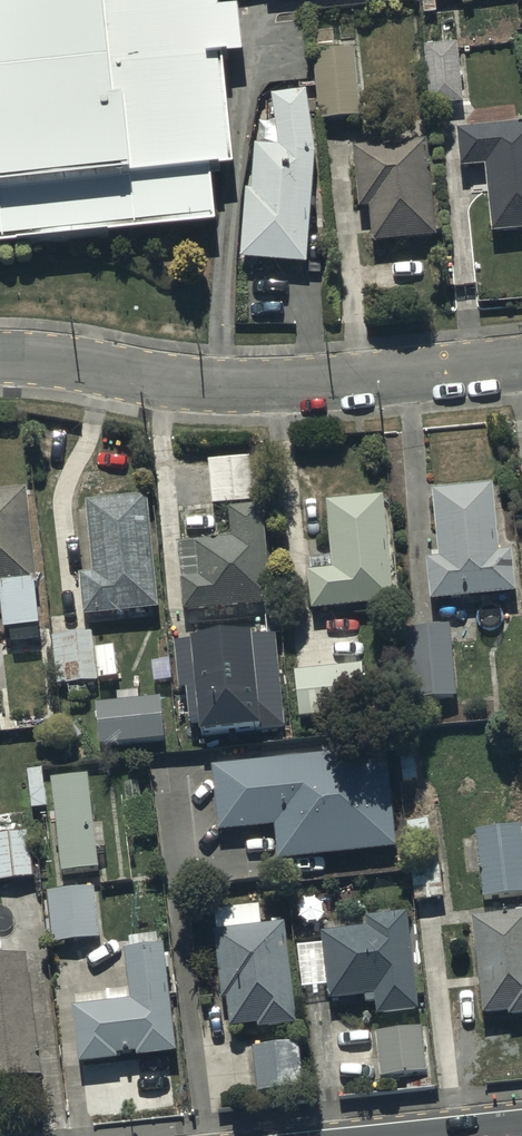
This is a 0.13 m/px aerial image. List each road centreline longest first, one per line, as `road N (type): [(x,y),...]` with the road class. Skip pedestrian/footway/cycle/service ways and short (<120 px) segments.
road 1 (residential): [(0,356),(217,384),(521,364)]

